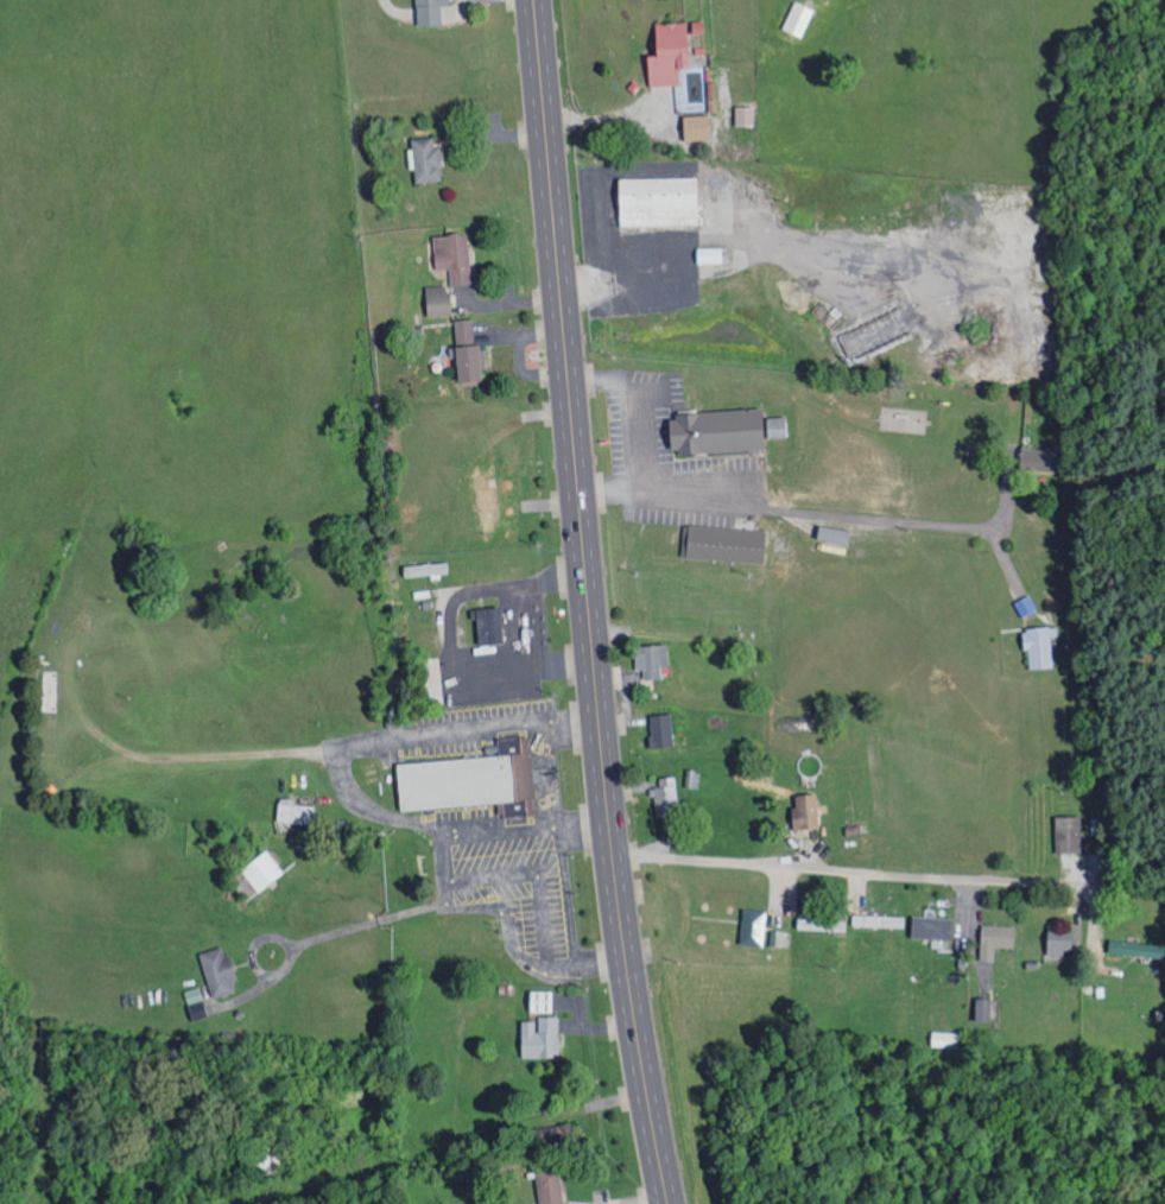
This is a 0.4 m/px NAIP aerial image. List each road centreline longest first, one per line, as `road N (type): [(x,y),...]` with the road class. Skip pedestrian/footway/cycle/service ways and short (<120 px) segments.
road 1 (primary): [(668,1203),(612,854),(535,0)]
road 2 (residential): [(612,854),(1164,893)]

